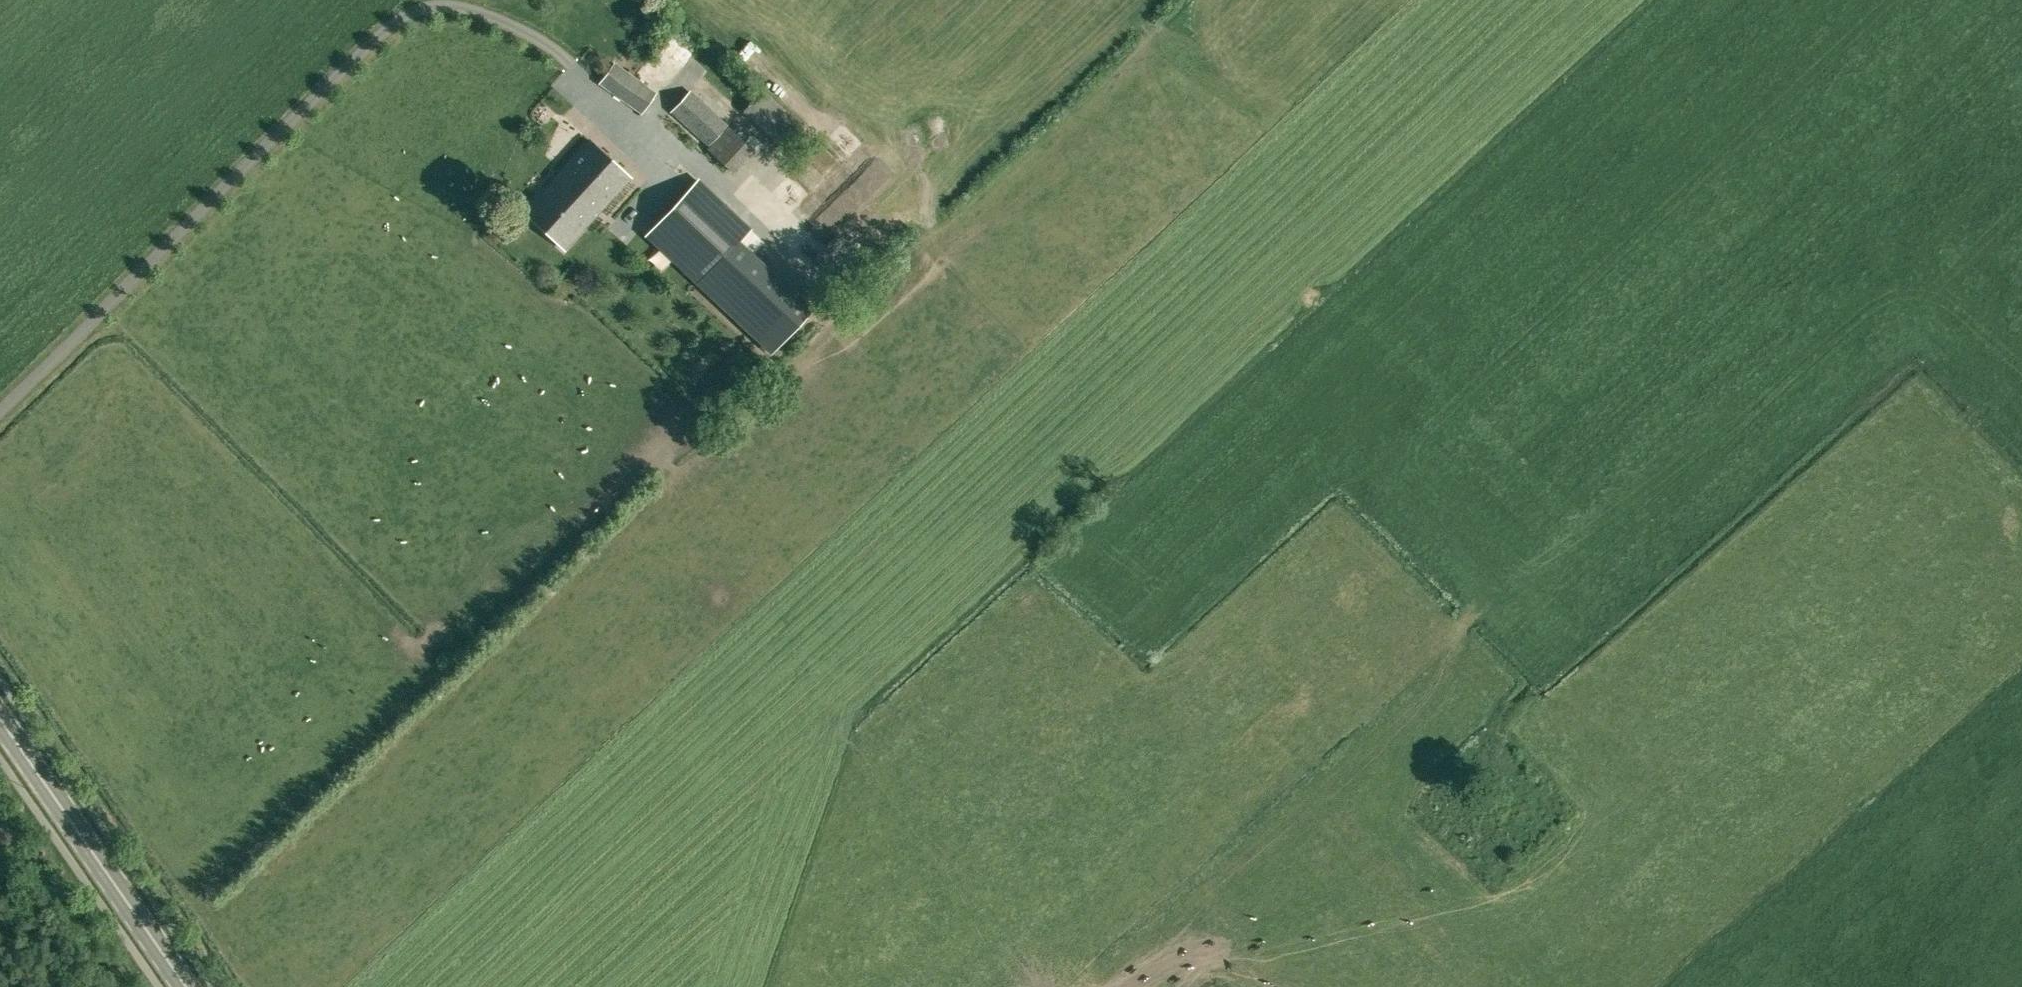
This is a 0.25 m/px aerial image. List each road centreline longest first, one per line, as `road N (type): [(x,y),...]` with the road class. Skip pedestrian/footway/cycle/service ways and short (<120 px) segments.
road 1 (secondary): [(186,986),(0,719)]

